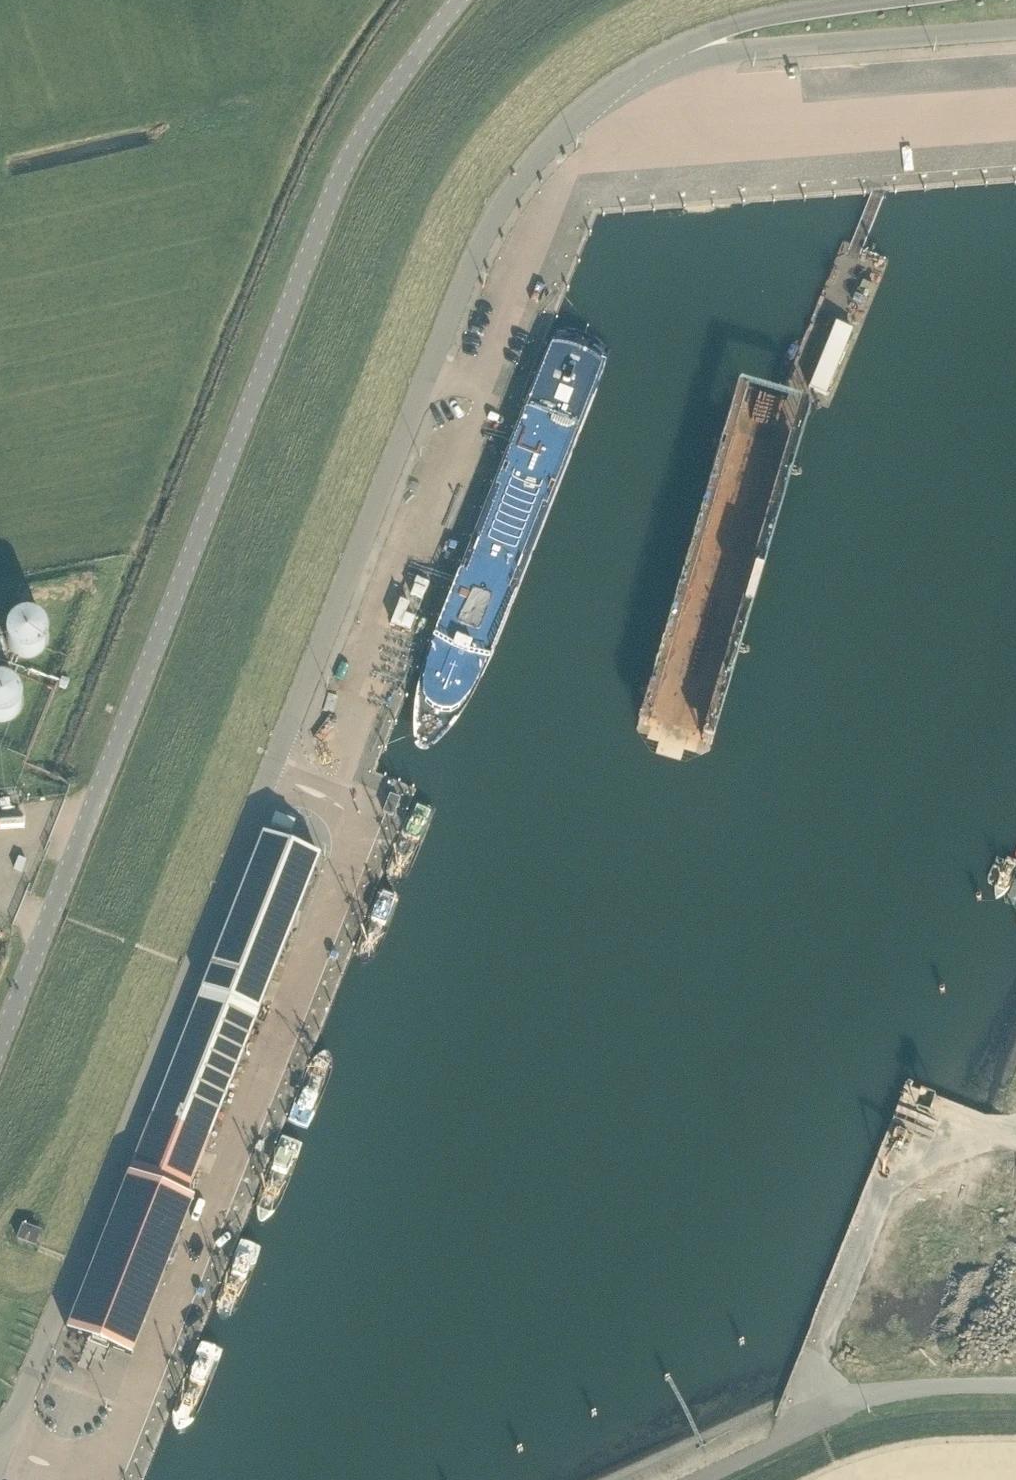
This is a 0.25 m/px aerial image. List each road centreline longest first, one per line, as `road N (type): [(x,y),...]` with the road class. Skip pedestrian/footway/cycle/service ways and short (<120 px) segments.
road 1 (unclassified): [(0,1440),(483,245),(529,169),(567,126),(664,56)]
road 2 (tertiary): [(0,1042),(323,214),(394,85),(459,0)]
road 3 (unclassified): [(1015,31),(664,56)]
road 4 (unclassified): [(664,56),(762,19),(899,0)]

